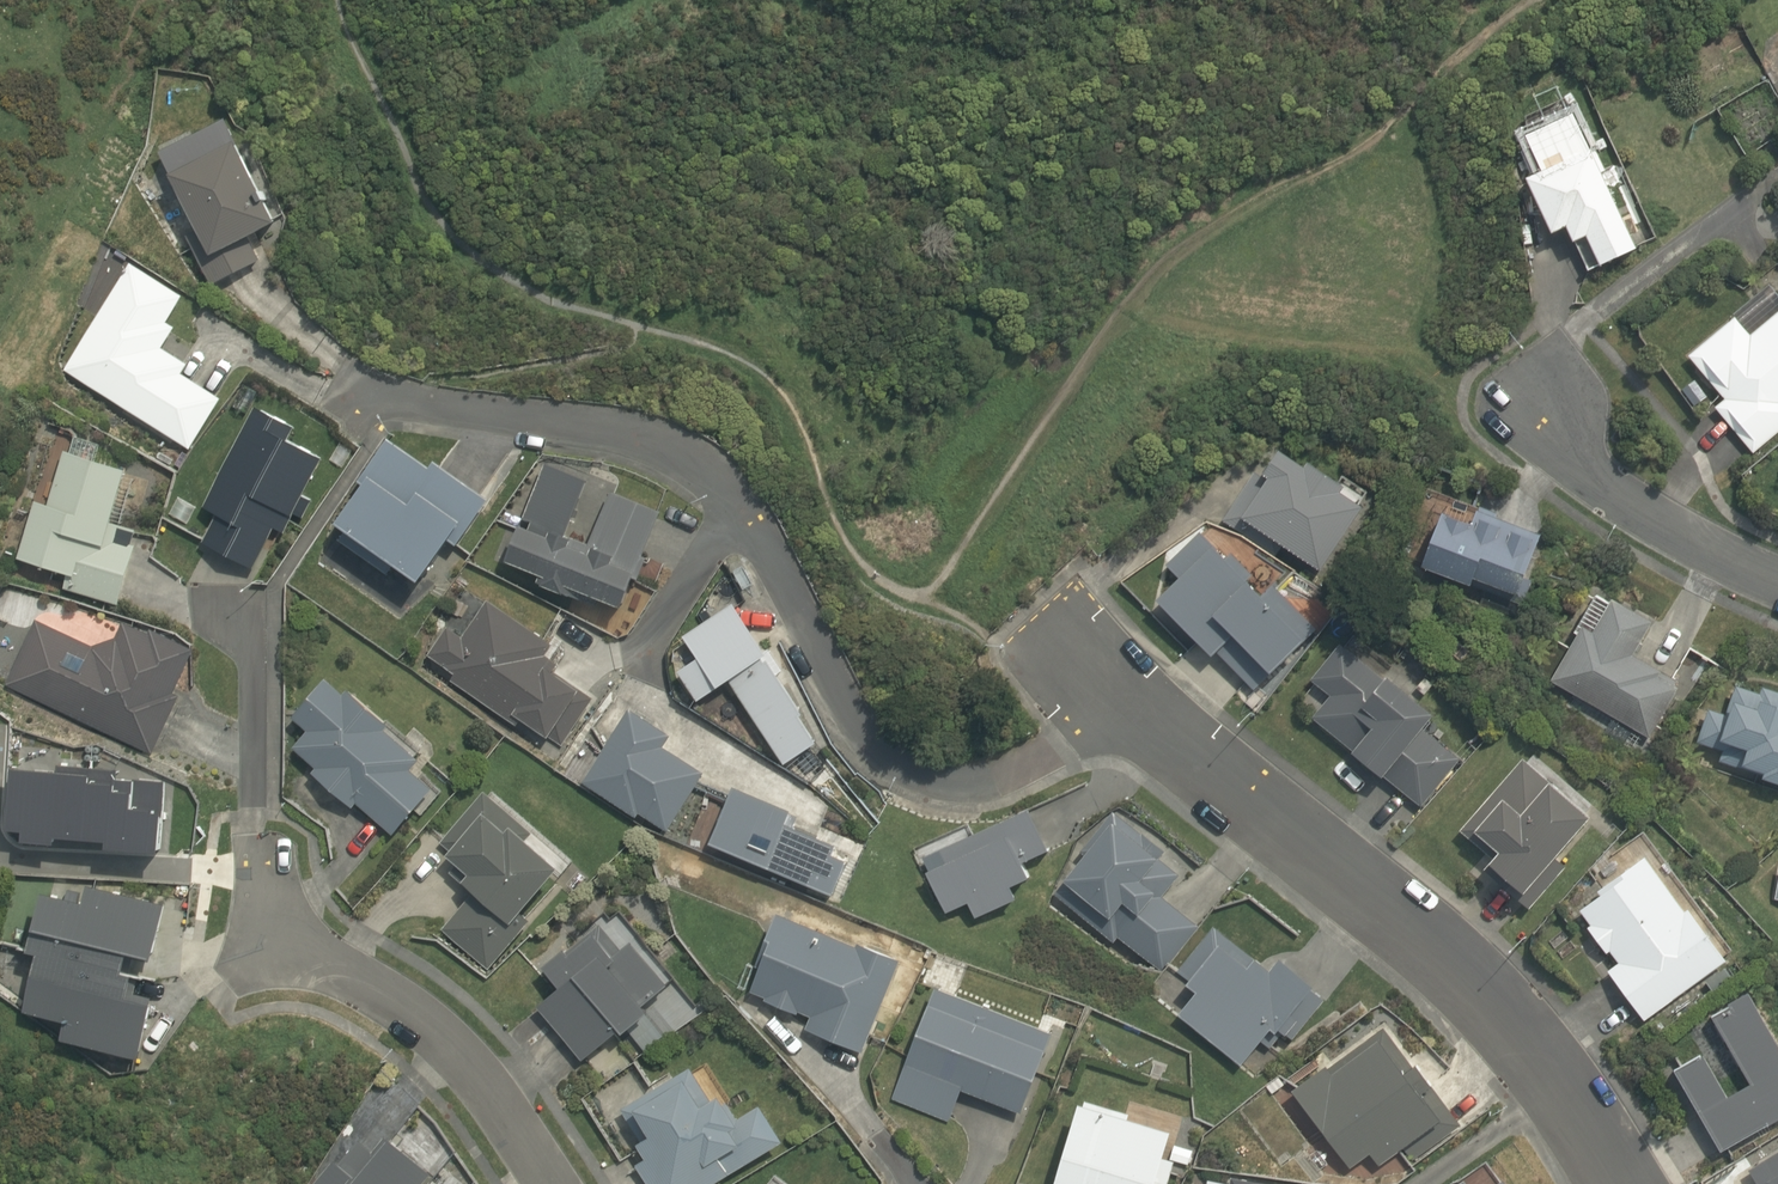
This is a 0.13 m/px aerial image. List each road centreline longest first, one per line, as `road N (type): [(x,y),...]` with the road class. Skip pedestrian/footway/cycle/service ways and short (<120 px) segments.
road 1 (track): [(1526,0),(1414,112),(1317,168),(1203,212),(1146,261),(962,552),(918,598),(874,581),(801,433),(712,352),(517,293),(429,201),(361,72),(341,0)]
road 2 (residential): [(1632,1183),(1551,1069),(1463,969),(1114,698),(1032,610)]
road 3 (track): [(1414,112),(1435,215),(1433,305),(1412,350),(1284,349),(1208,337),(1118,306)]
road 4 (residential): [(548,1183),(440,1045),(263,915)]
road 5 (residential): [(1545,396),(1562,440),(1629,503),(1777,580)]
road 6 (track): [(1412,350),(1470,377),(1545,396)]
road 7 (track): [(1032,610),(995,641),(918,598)]

